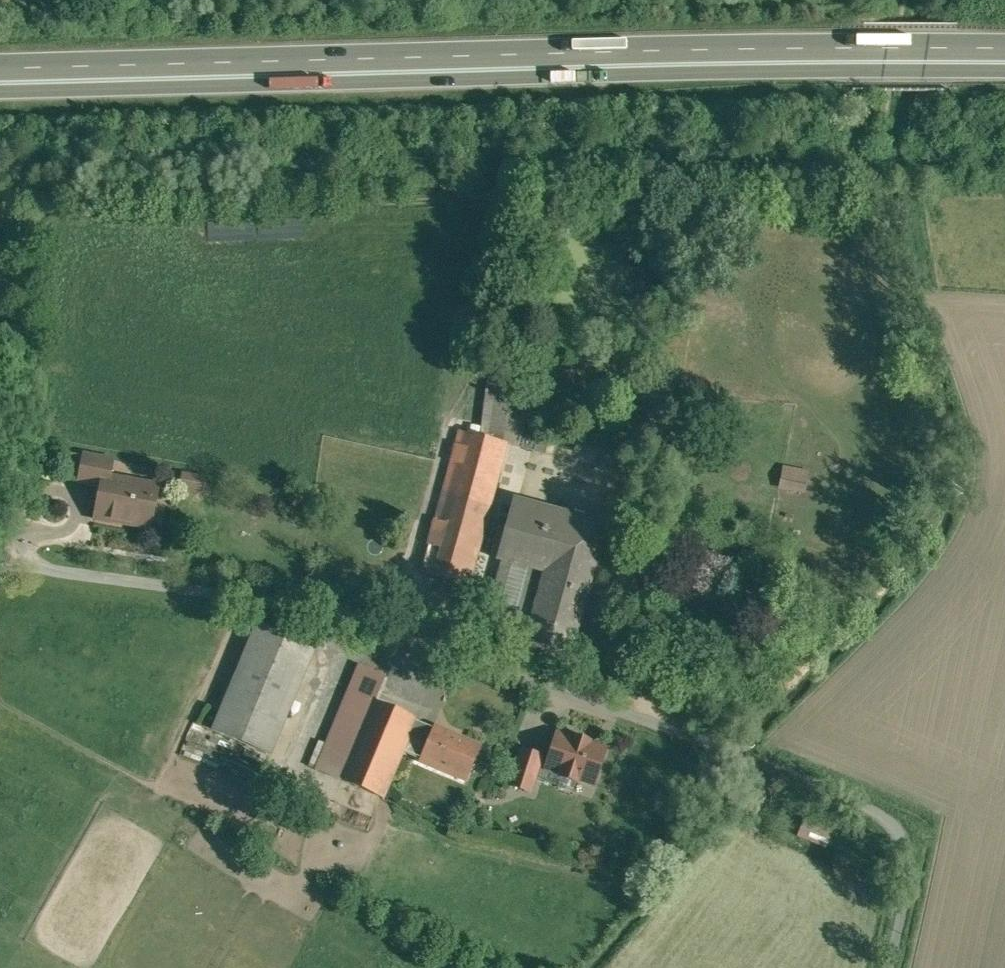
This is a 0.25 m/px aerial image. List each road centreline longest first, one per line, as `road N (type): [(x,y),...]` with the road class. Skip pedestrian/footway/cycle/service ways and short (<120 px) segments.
road 1 (residential): [(0,317),(26,325),(25,554),(48,568),(455,657),(752,758),(947,807),(907,967)]
road 2 (trunk): [(0,76),(1004,55)]

